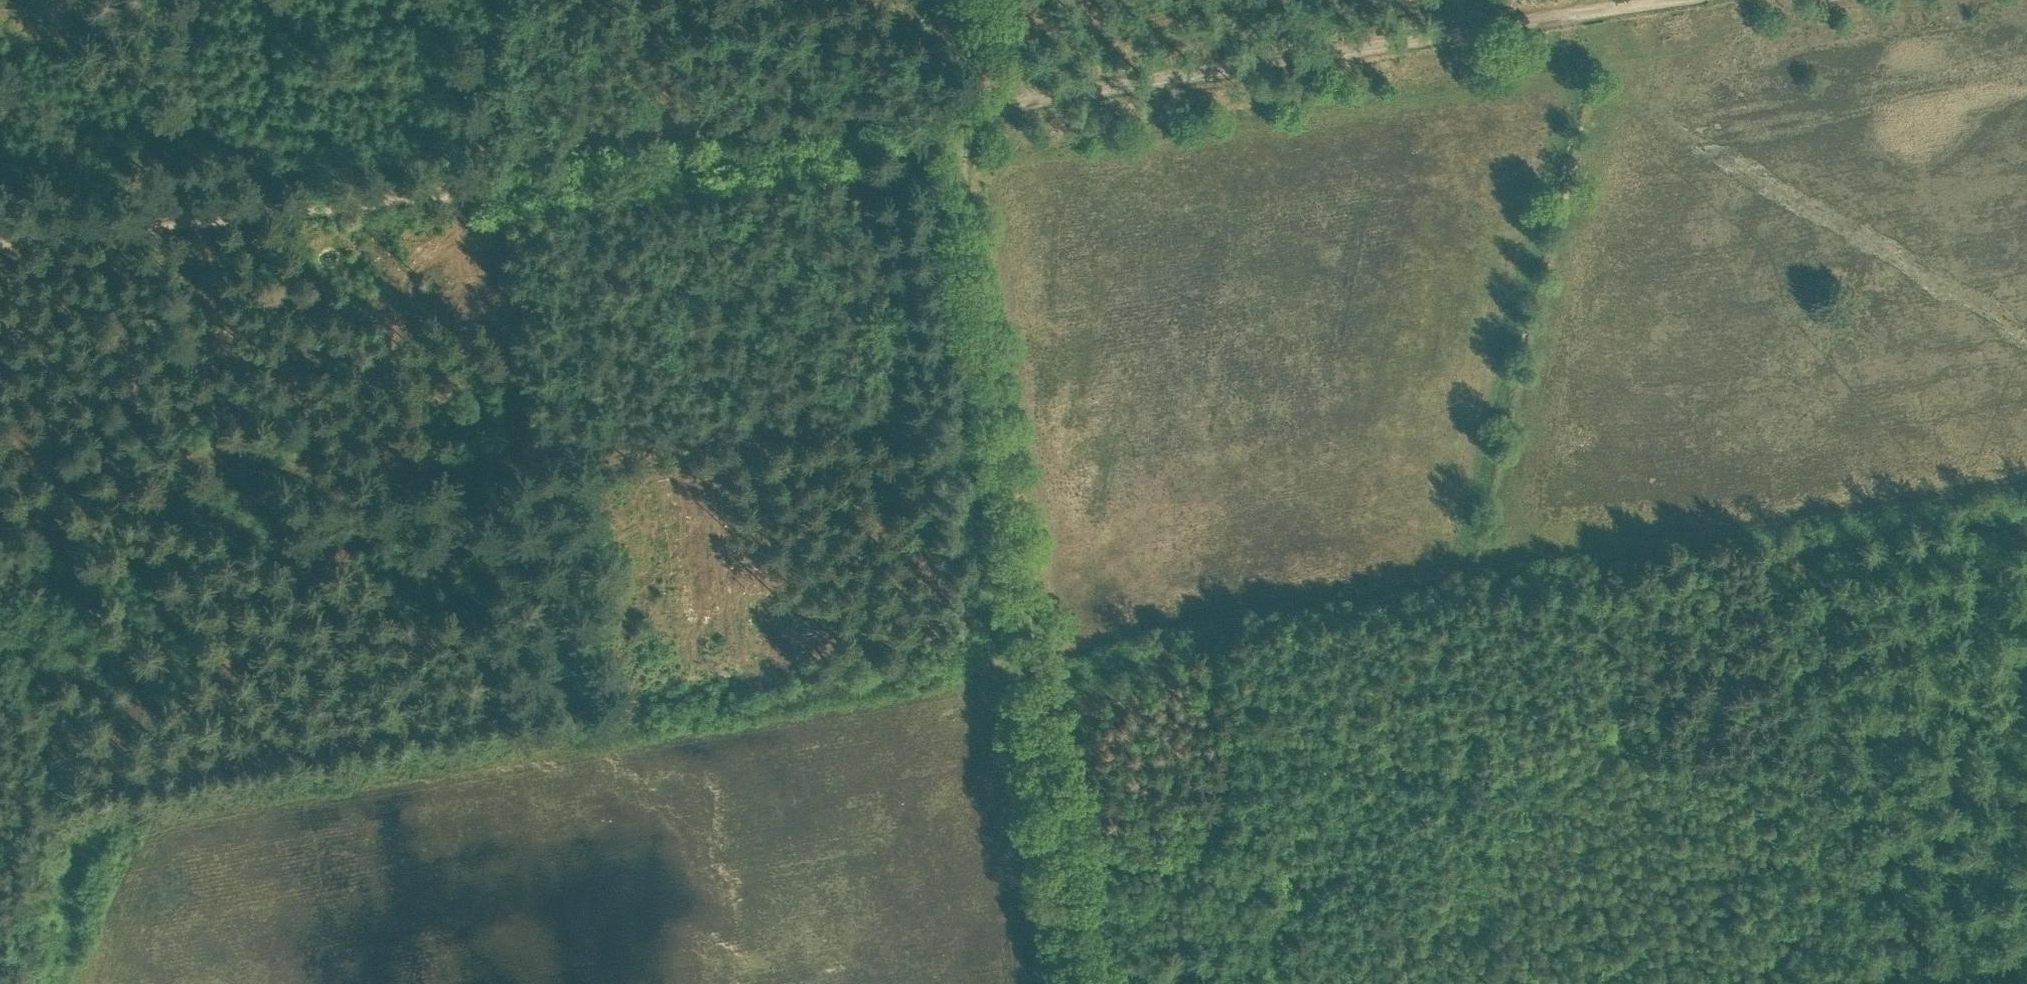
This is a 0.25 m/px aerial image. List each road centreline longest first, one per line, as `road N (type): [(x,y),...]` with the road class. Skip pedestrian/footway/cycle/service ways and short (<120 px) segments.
road 1 (track): [(1590,0),(1592,11),(783,151),(0,238)]

